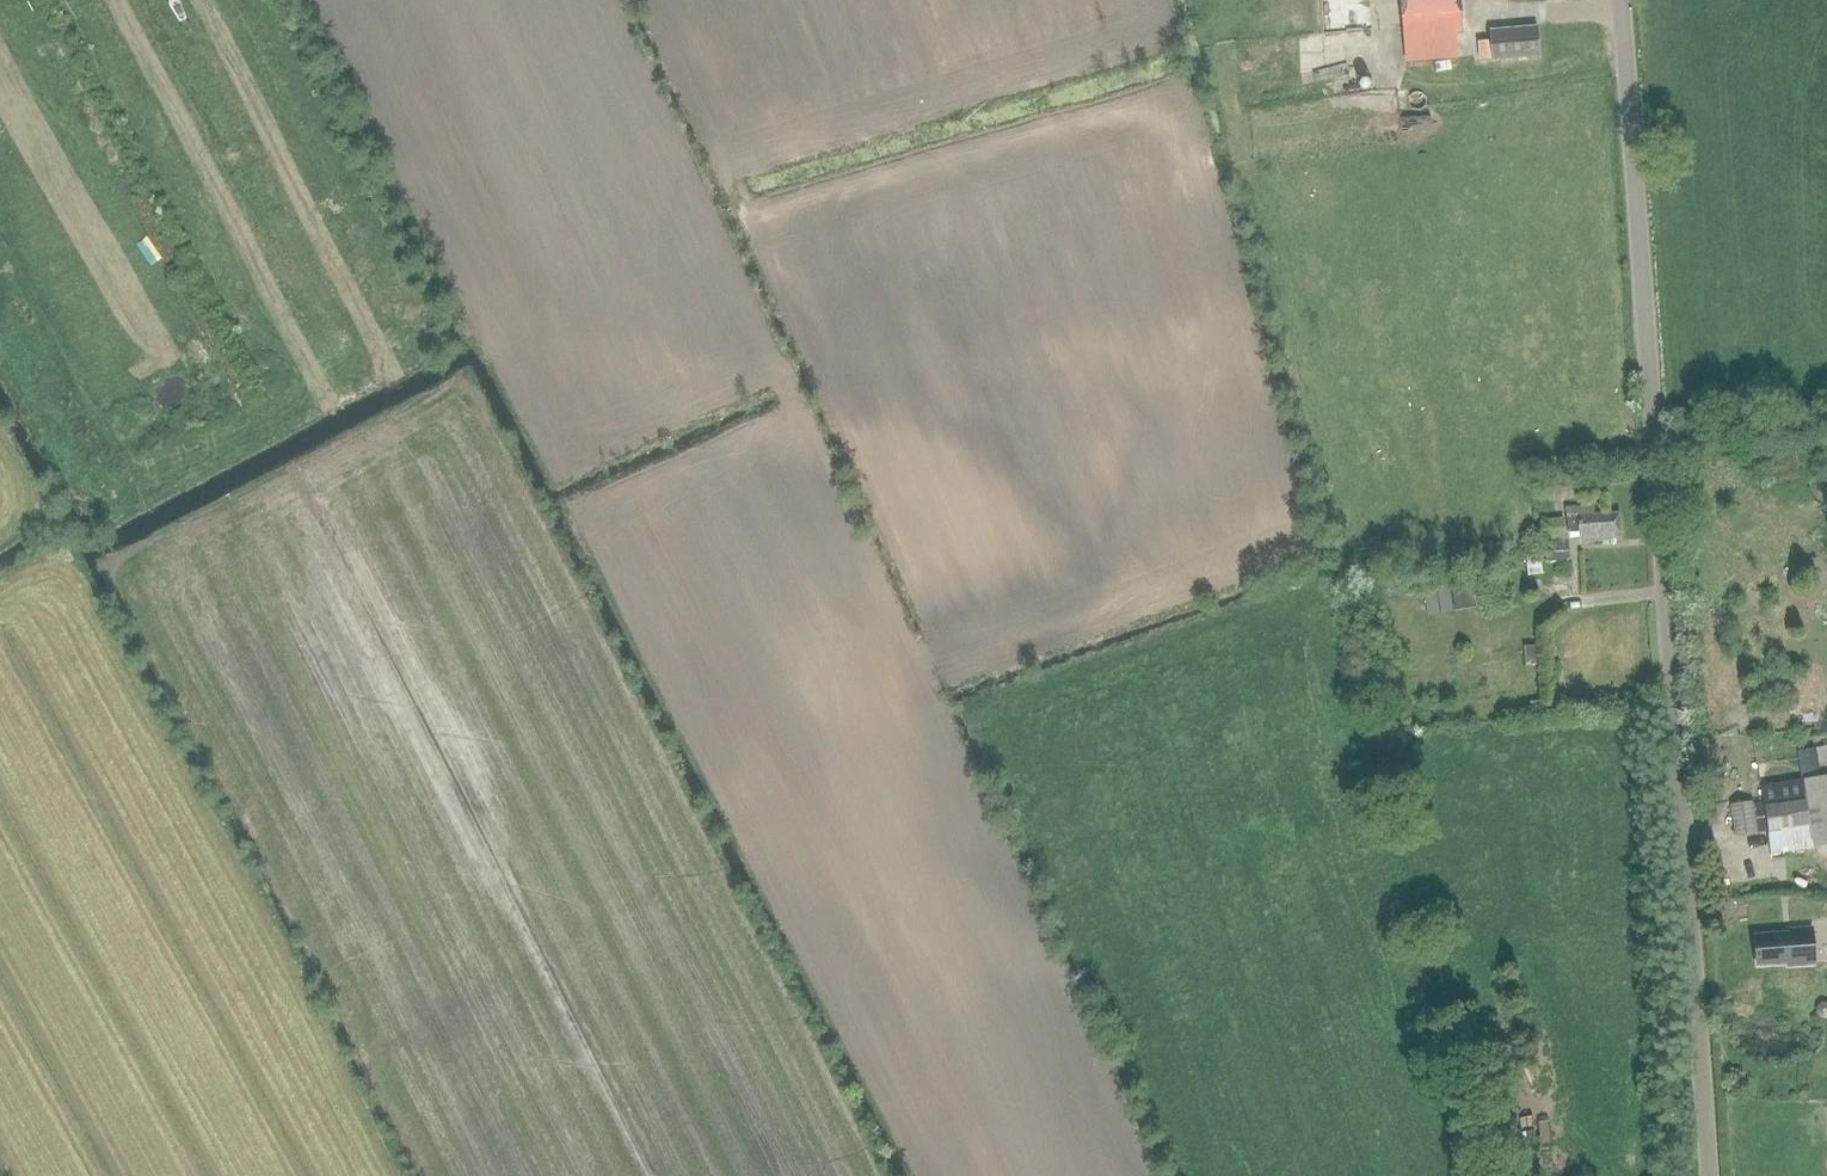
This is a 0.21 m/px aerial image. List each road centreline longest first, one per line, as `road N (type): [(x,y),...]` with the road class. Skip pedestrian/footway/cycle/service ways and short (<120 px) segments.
road 1 (tertiary): [(1708,1175),(1620,0)]

